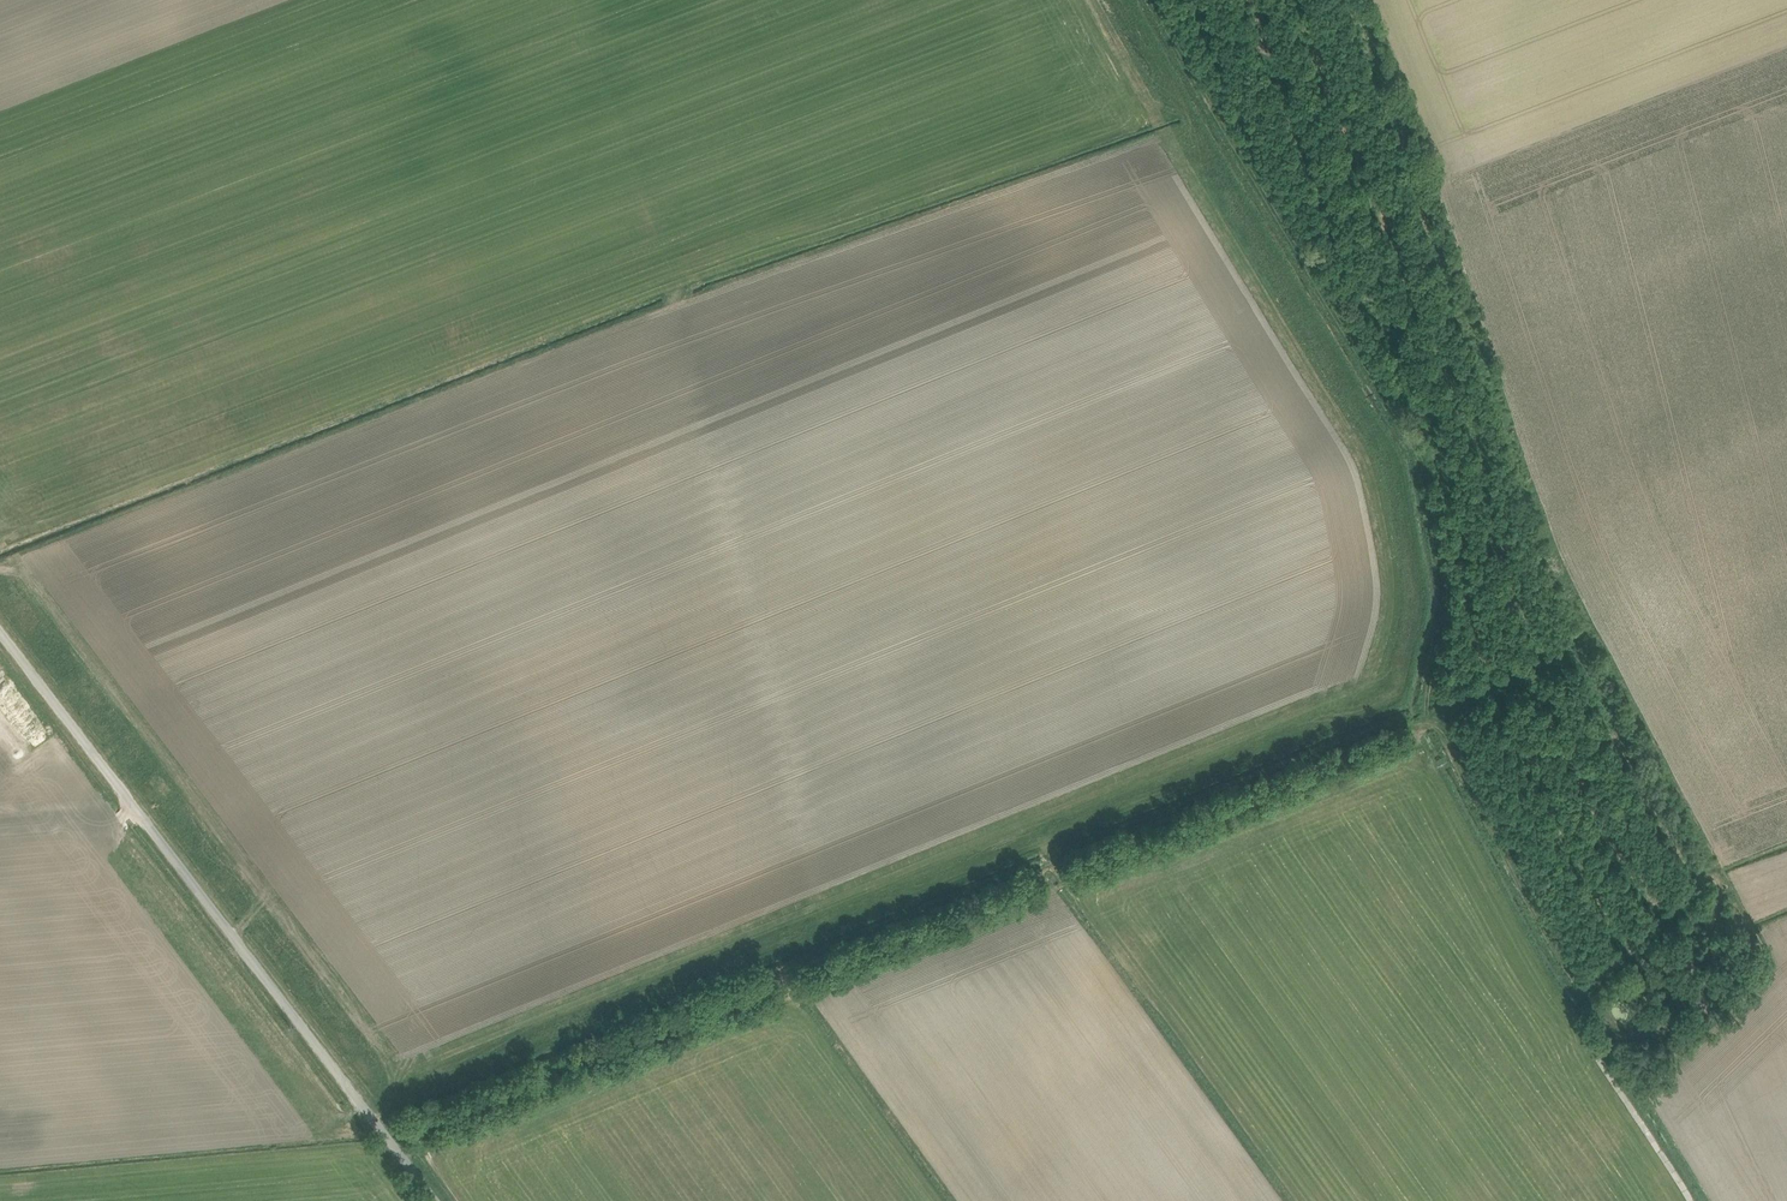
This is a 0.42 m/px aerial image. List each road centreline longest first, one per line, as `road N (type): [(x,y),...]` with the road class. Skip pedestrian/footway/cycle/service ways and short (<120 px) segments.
road 1 (track): [(1420,705),(817,955),(778,983),(428,1123),(403,1159)]
road 2 (track): [(1151,0),(1416,459),(1442,585),(1420,705)]
road 3 (unclassified): [(434,1200),(0,631)]
road 4 (track): [(1420,705),(1502,861),(1584,992),(1699,882),(1730,943)]
road 5 (track): [(1420,705),(1587,640)]

